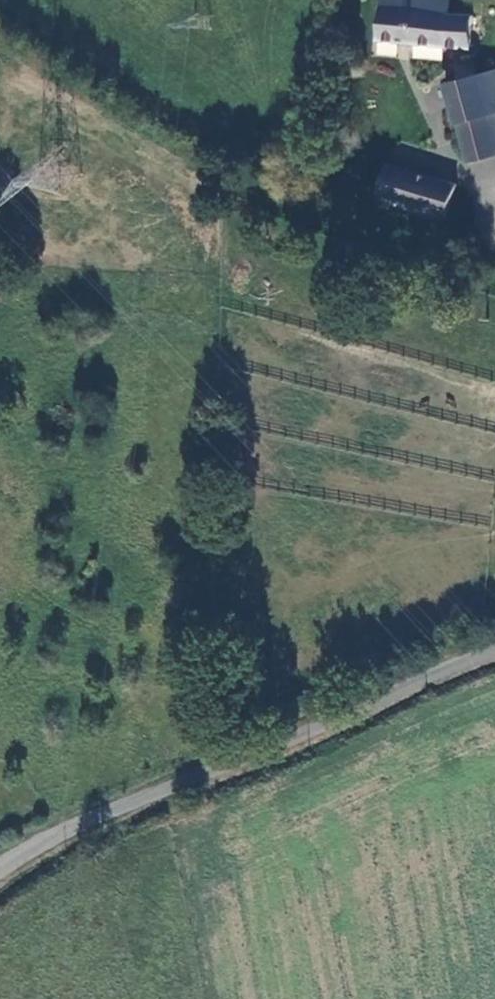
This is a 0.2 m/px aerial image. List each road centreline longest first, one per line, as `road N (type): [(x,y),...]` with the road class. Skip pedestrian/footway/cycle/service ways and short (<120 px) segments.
road 1 (unclassified): [(494,650),(40,840),(0,872)]

